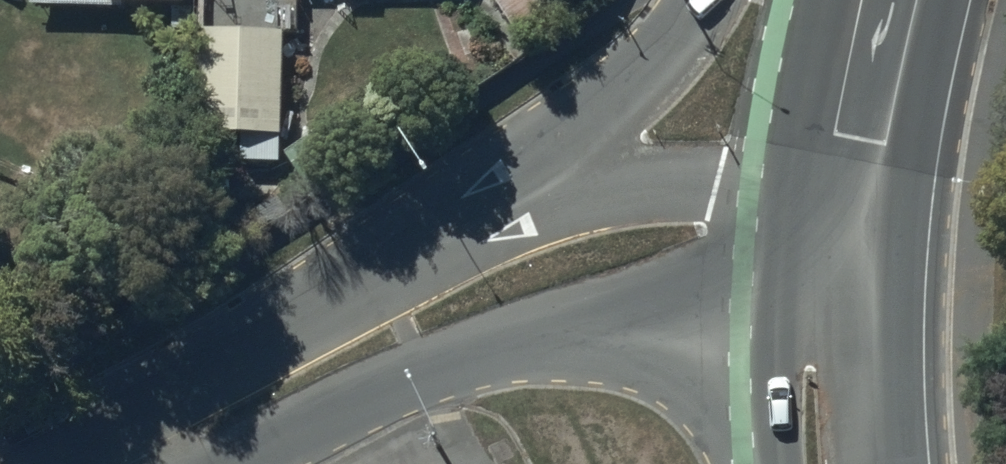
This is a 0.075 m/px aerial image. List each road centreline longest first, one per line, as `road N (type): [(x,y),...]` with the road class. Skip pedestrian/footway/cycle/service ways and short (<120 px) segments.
road 1 (tertiary): [(838,196),(609,253),(461,299),(404,328)]
road 2 (primary): [(404,328),(650,76),(705,0)]
road 3 (tertiary): [(404,328),(135,463)]
road 4 (primary): [(785,463),(784,304),(838,196)]
road 5 (primary): [(838,196),(881,463)]
road 6 (primary): [(838,196),(877,0)]

